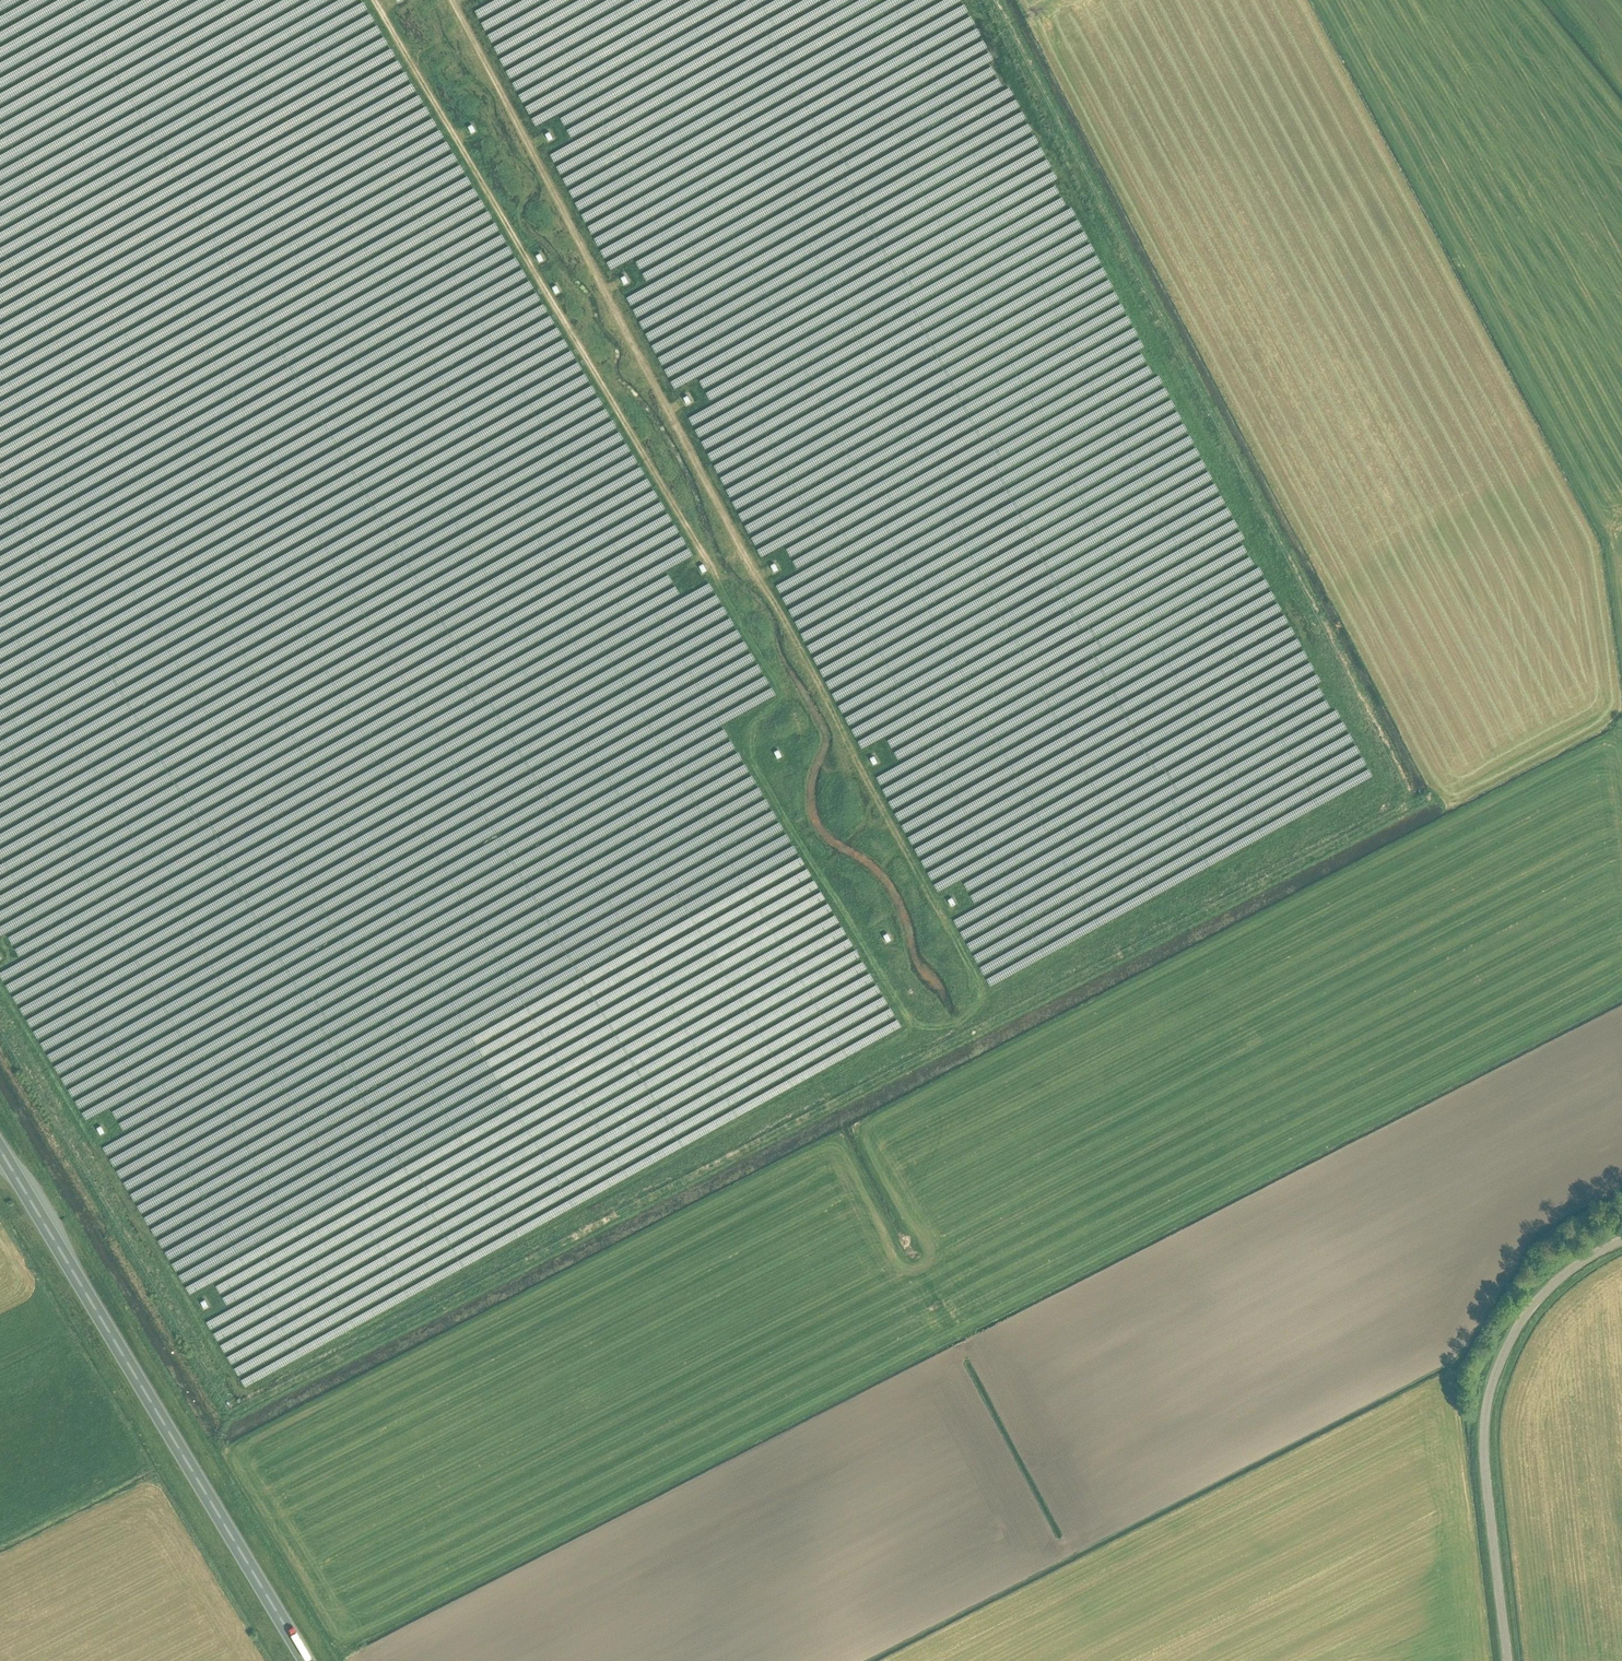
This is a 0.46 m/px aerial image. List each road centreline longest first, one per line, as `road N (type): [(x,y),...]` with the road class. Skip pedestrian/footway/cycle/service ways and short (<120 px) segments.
road 1 (trunk): [(306,1660),(0,1149)]
road 2 (unclassified): [(1506,1660),(1484,1451),(1493,1379),(1541,1296),(1580,1262),(1621,1241)]

